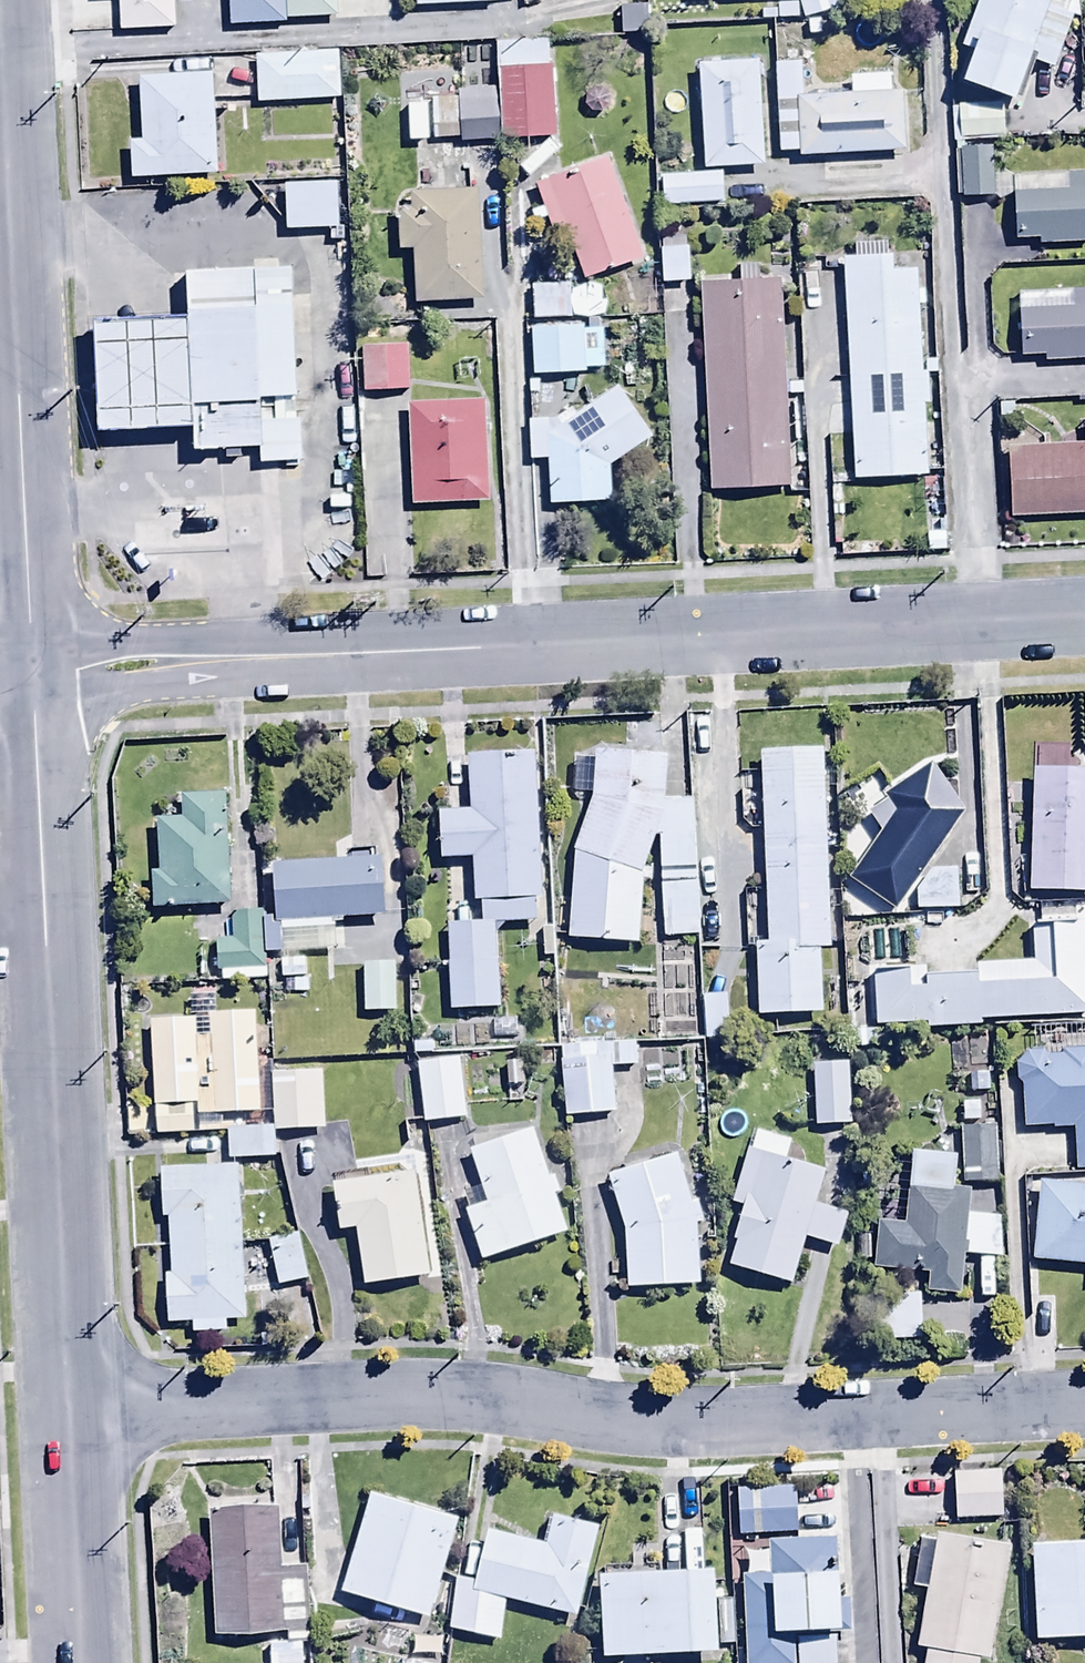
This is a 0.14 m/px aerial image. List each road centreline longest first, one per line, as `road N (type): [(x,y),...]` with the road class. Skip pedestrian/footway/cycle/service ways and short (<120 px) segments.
road 1 (residential): [(1084,619),(37,671)]
road 2 (residential): [(1084,1405),(676,1425),(513,1401),(405,1397),(66,1414)]
road 3 (tertiary): [(37,671),(66,1414)]
road 4 (tertiary): [(0,80),(37,671)]
road 5 (tertiary): [(66,1414),(79,1662)]

